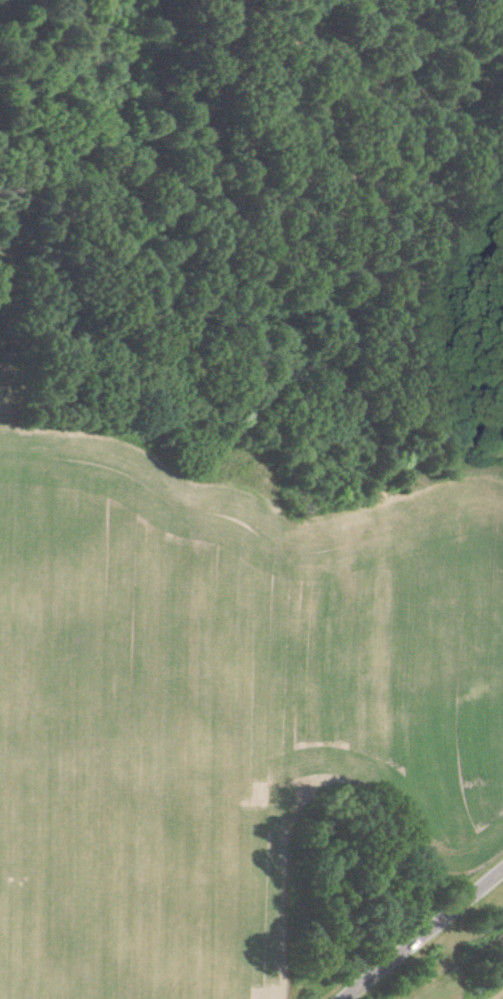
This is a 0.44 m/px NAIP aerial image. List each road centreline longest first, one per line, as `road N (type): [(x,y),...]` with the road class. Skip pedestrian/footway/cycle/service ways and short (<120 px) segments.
road 1 (tertiary): [(349,998),(502,874)]

